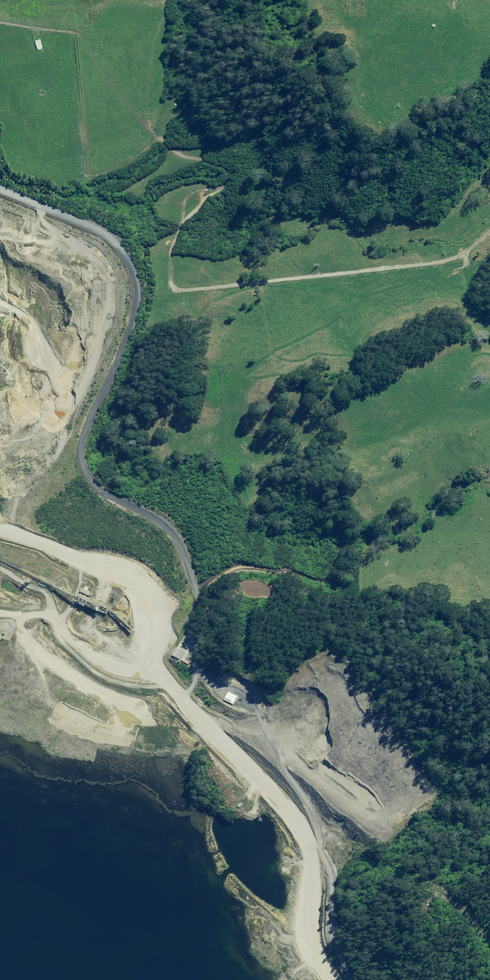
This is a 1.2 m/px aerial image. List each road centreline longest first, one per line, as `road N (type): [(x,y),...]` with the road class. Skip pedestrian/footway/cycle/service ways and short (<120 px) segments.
road 1 (track): [(0,189),(107,236),(136,280),(137,309),(85,433),(82,464),(98,489),(166,529),(184,558),(199,600),(187,642),(195,676),(180,700)]
road 2 (track): [(330,979),(309,937),(312,857),(290,810),(155,677),(105,664),(51,617),(0,614)]
road 3 (track): [(41,206),(51,228),(100,259),(110,298),(74,408),(5,441)]
road 4 (track): [(0,529),(129,577),(141,590),(148,627),(142,641),(114,644),(93,633),(88,616)]
road 5 (track): [(307,842),(327,864),(335,935),(356,979)]

